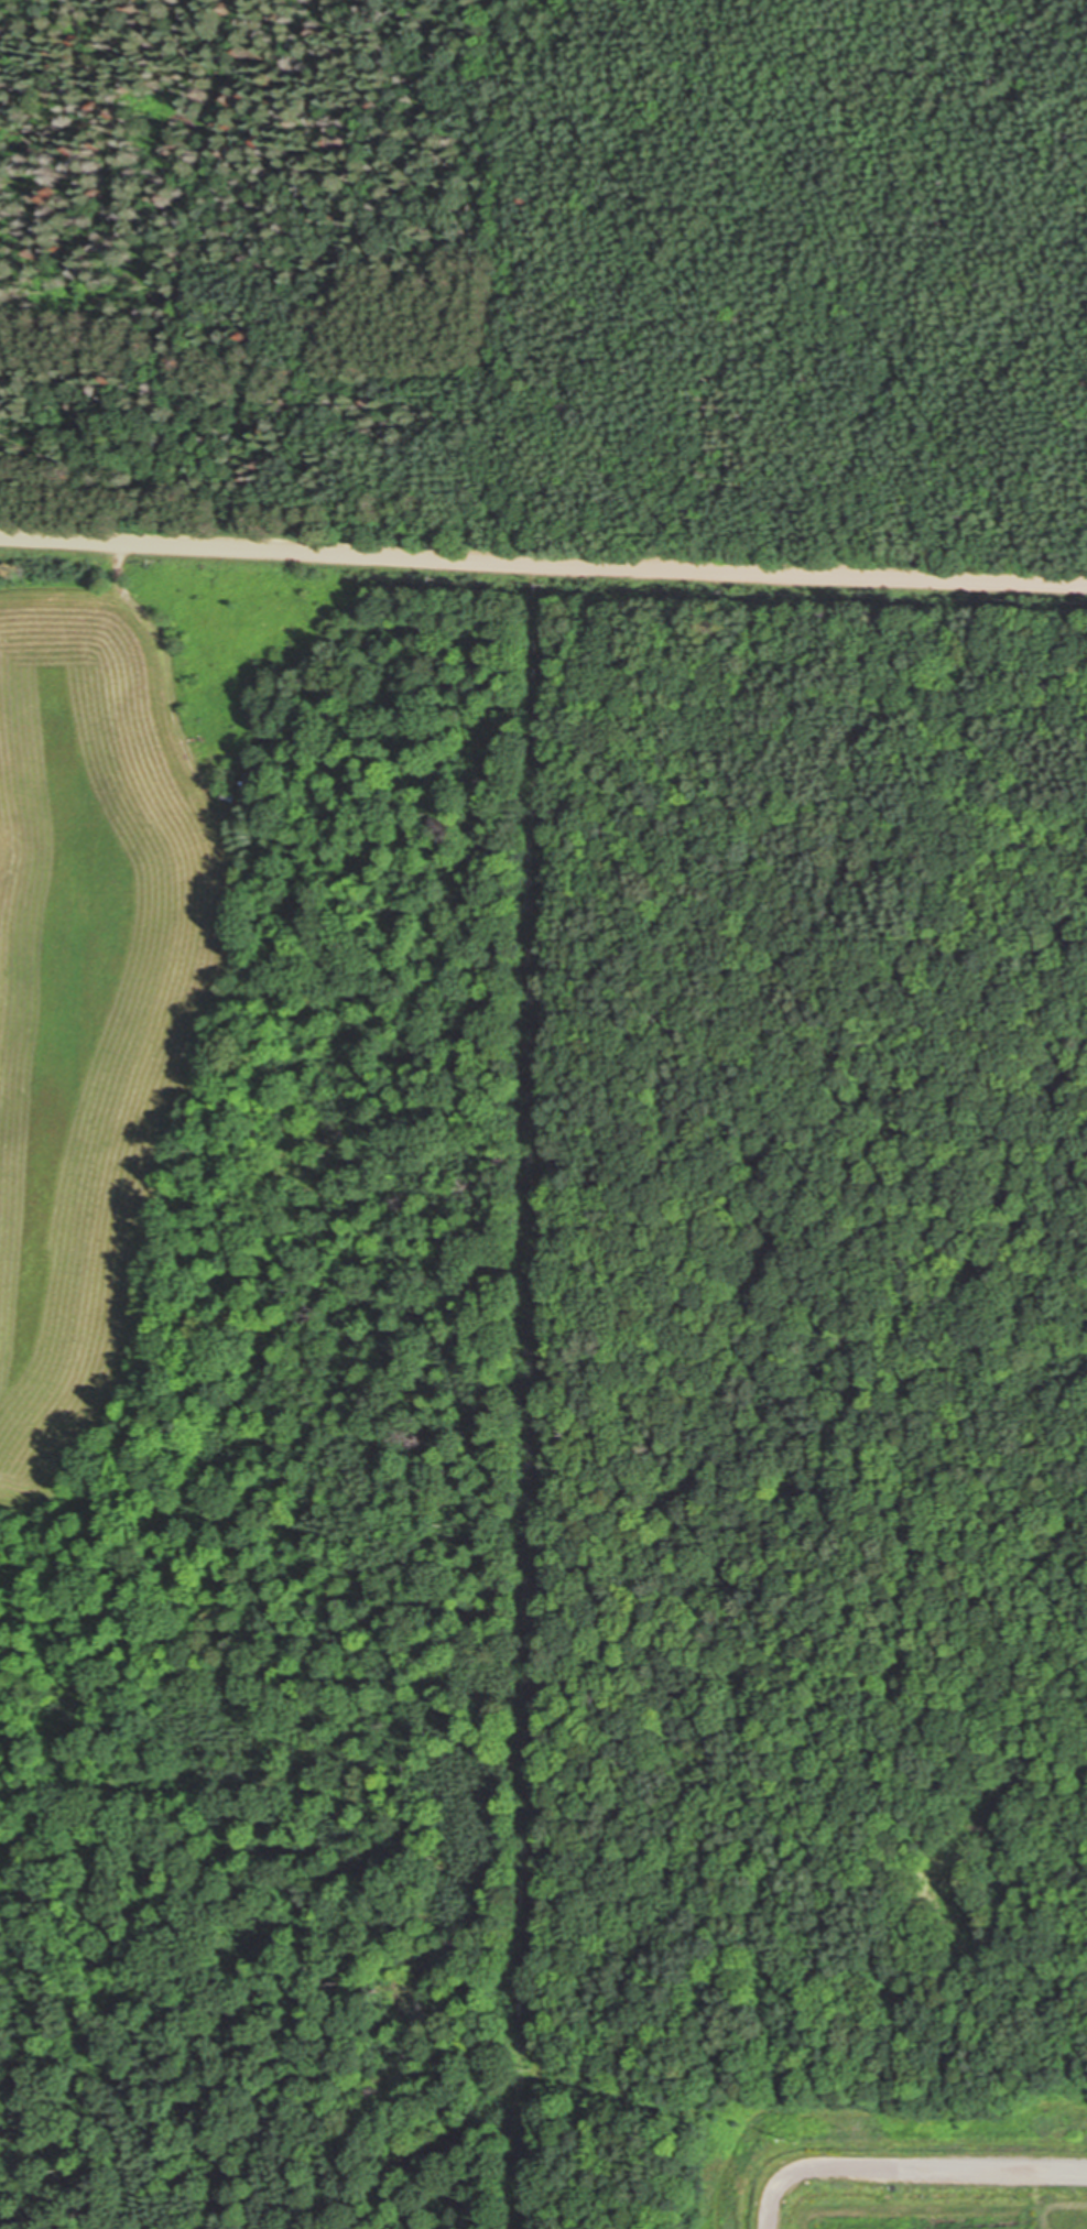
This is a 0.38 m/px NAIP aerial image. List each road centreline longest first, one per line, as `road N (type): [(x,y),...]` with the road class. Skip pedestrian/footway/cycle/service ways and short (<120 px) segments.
road 1 (residential): [(1086,585),(0,535)]

